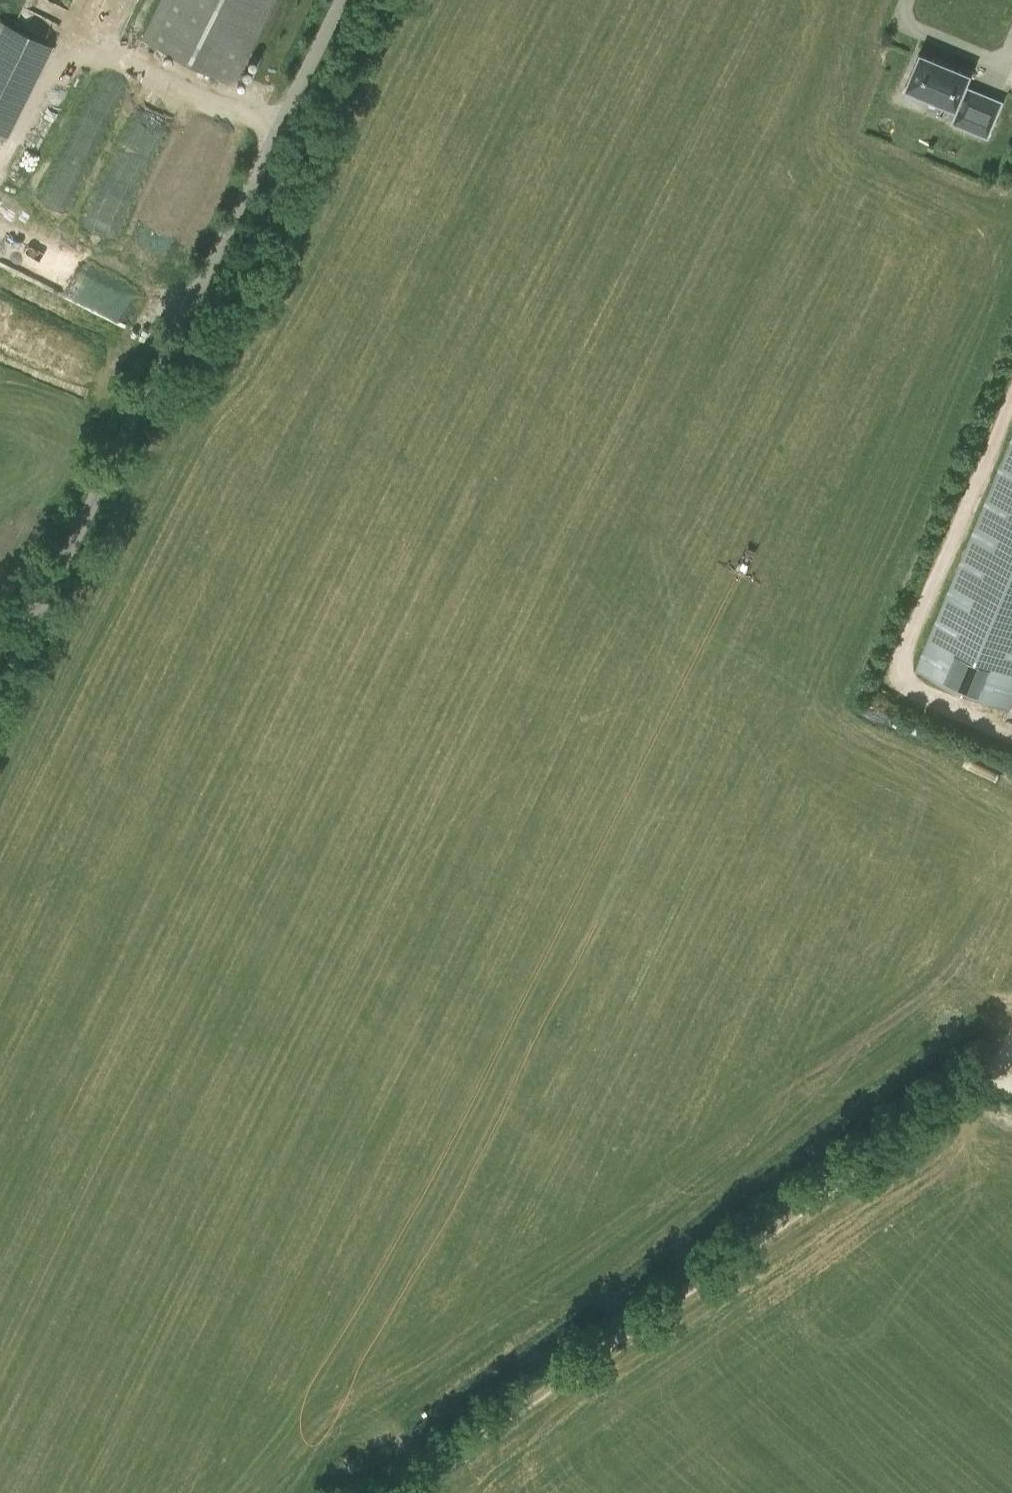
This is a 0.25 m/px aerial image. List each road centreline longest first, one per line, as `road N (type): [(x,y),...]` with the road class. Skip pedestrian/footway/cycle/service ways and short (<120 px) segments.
road 1 (unclassified): [(0,687),(341,0)]

